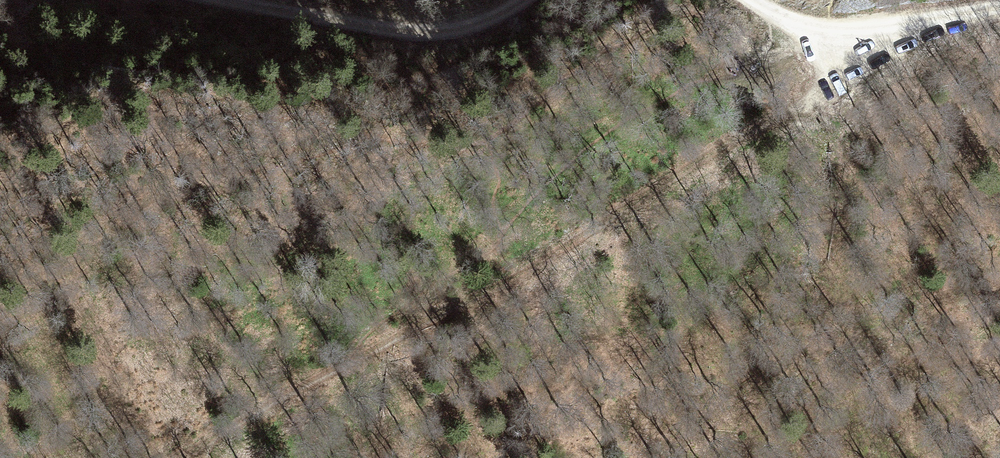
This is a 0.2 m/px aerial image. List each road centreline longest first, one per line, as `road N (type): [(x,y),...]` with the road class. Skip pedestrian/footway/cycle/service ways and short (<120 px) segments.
road 1 (track): [(845,36),(825,77),(778,121),(666,181),(542,264),(357,357)]
road 2 (unclassified): [(226,0),(429,32),(482,25),(522,0)]
road 3 (unclassified): [(999,7),(857,35)]
road 4 (track): [(357,357),(254,424)]

